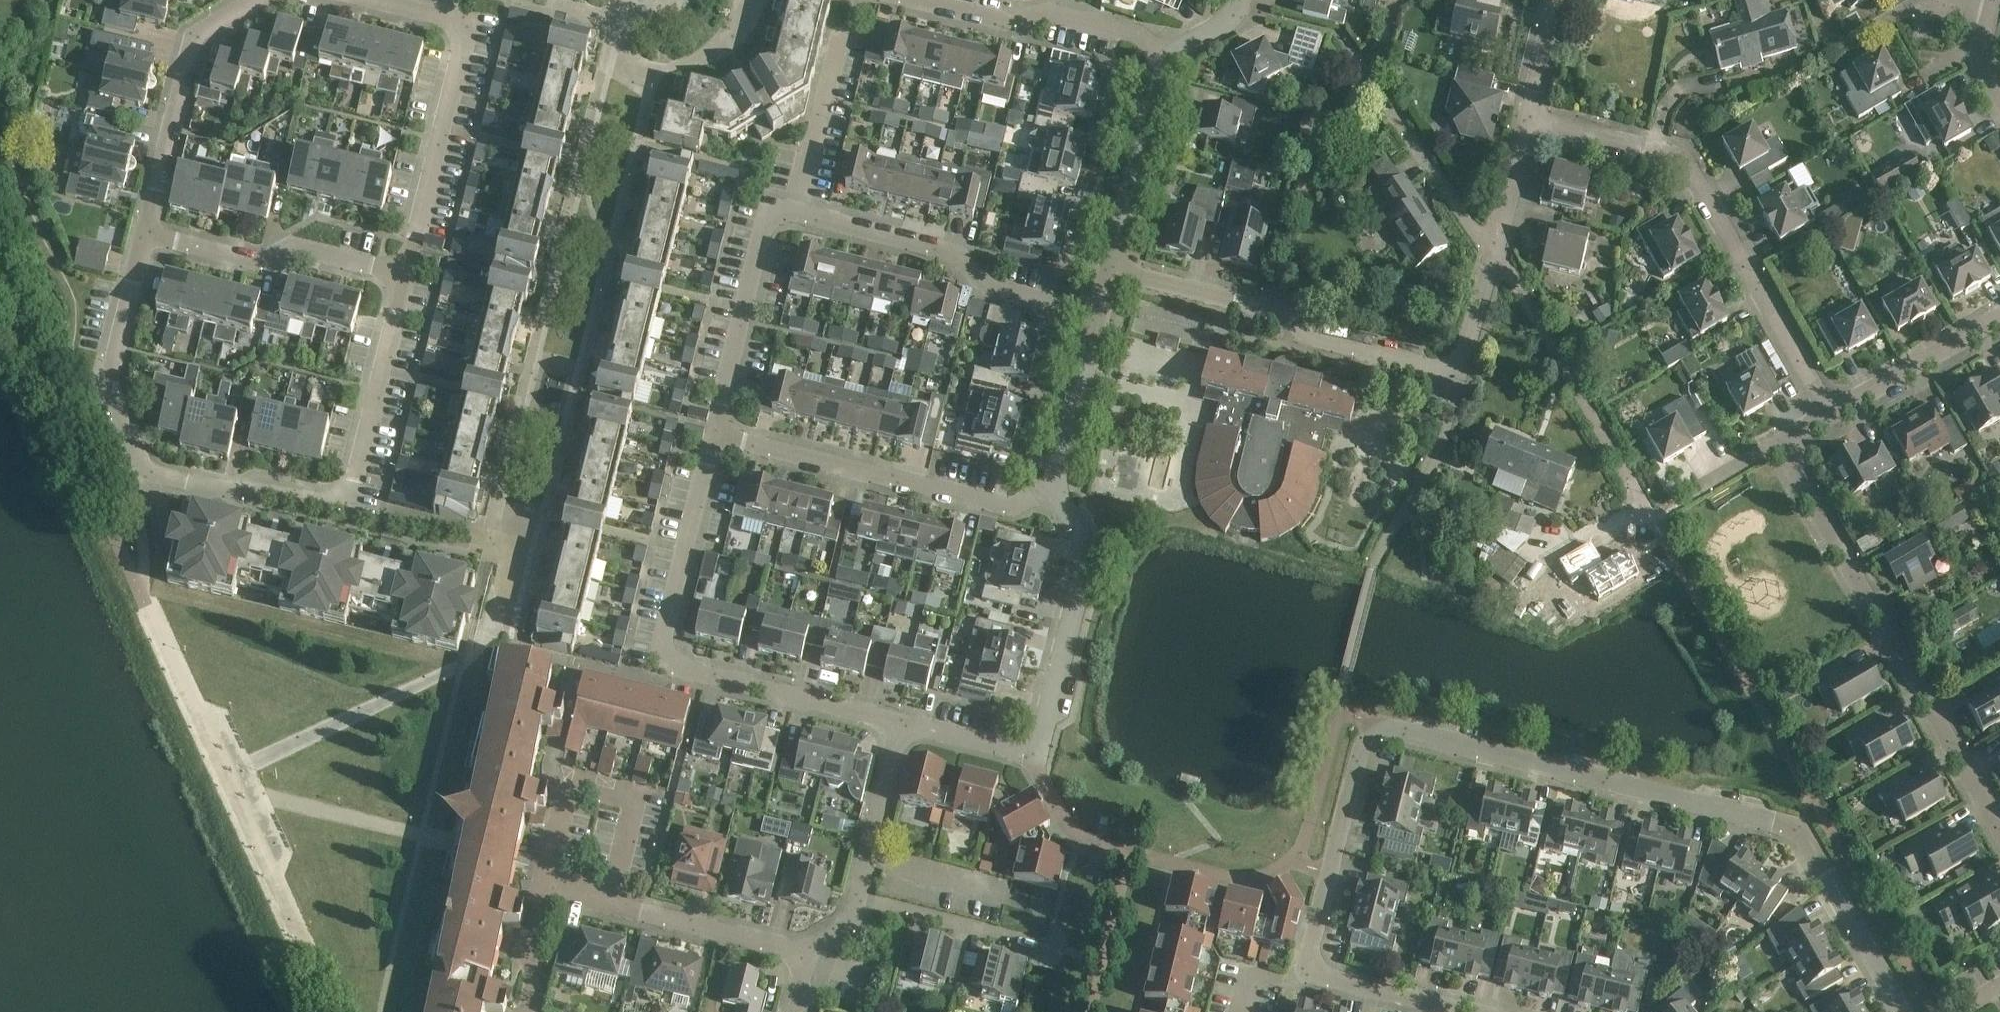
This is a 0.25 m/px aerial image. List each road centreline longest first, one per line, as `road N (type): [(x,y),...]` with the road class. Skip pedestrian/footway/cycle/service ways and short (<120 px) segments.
road 1 (residential): [(1314,968),(1311,948),(1361,750),(1383,730),(1400,731),(1798,829),(1902,1011)]
road 2 (residential): [(402,276),(347,516),(186,484),(132,460),(109,382),(143,239)]
road 3 (residential): [(711,435),(764,226),(774,212),(801,212),(952,252),(990,289),(1097,313)]
road 4 (residential): [(1112,268),(1292,313),(1313,338),(1460,375),(1494,255)]
road 5 (residential): [(894,722),(663,662),(711,435)]
road 6 (residential): [(1831,416),(1684,159),(1529,122)]
road 7 (residential): [(1999,835),(1782,444)]
road 8 (residential): [(514,1011),(541,883),(807,954)]
road 9 (residential): [(1055,486),(1013,509),(711,435)]
road 10 (residential): [(1652,520),(1507,265),(1494,255)]
road 11 (residential): [(1044,766),(1086,565),(1082,538),(1055,486)]
road 12 (residential): [(143,239),(189,42),(254,0)]
road 13 (residential): [(439,19),(453,28),(458,54),(402,276)]
road 14 (residential): [(402,276),(295,246),(262,263),(143,239)]
road 15 (residential): [(1494,255),(1339,36)]
road 16 (residential): [(930,0),(1003,13),(1046,5),(1167,41)]
road 17 (residential): [(1112,268),(1167,41)]
road 18 (residential): [(852,900),(1048,950)]
road 19 (residential): [(1831,416),(1999,319)]
road 20 (residential): [(894,722),(868,862),(852,900)]
road 21 (residential): [(1055,486),(1097,313)]
road 22 (residential): [(1044,766),(894,722)]
road 23 (residential): [(1314,968),(1462,1011)]
road 24 (residential): [(1494,255),(1529,122)]
road 25 (residential): [(1529,122),(1558,0)]

